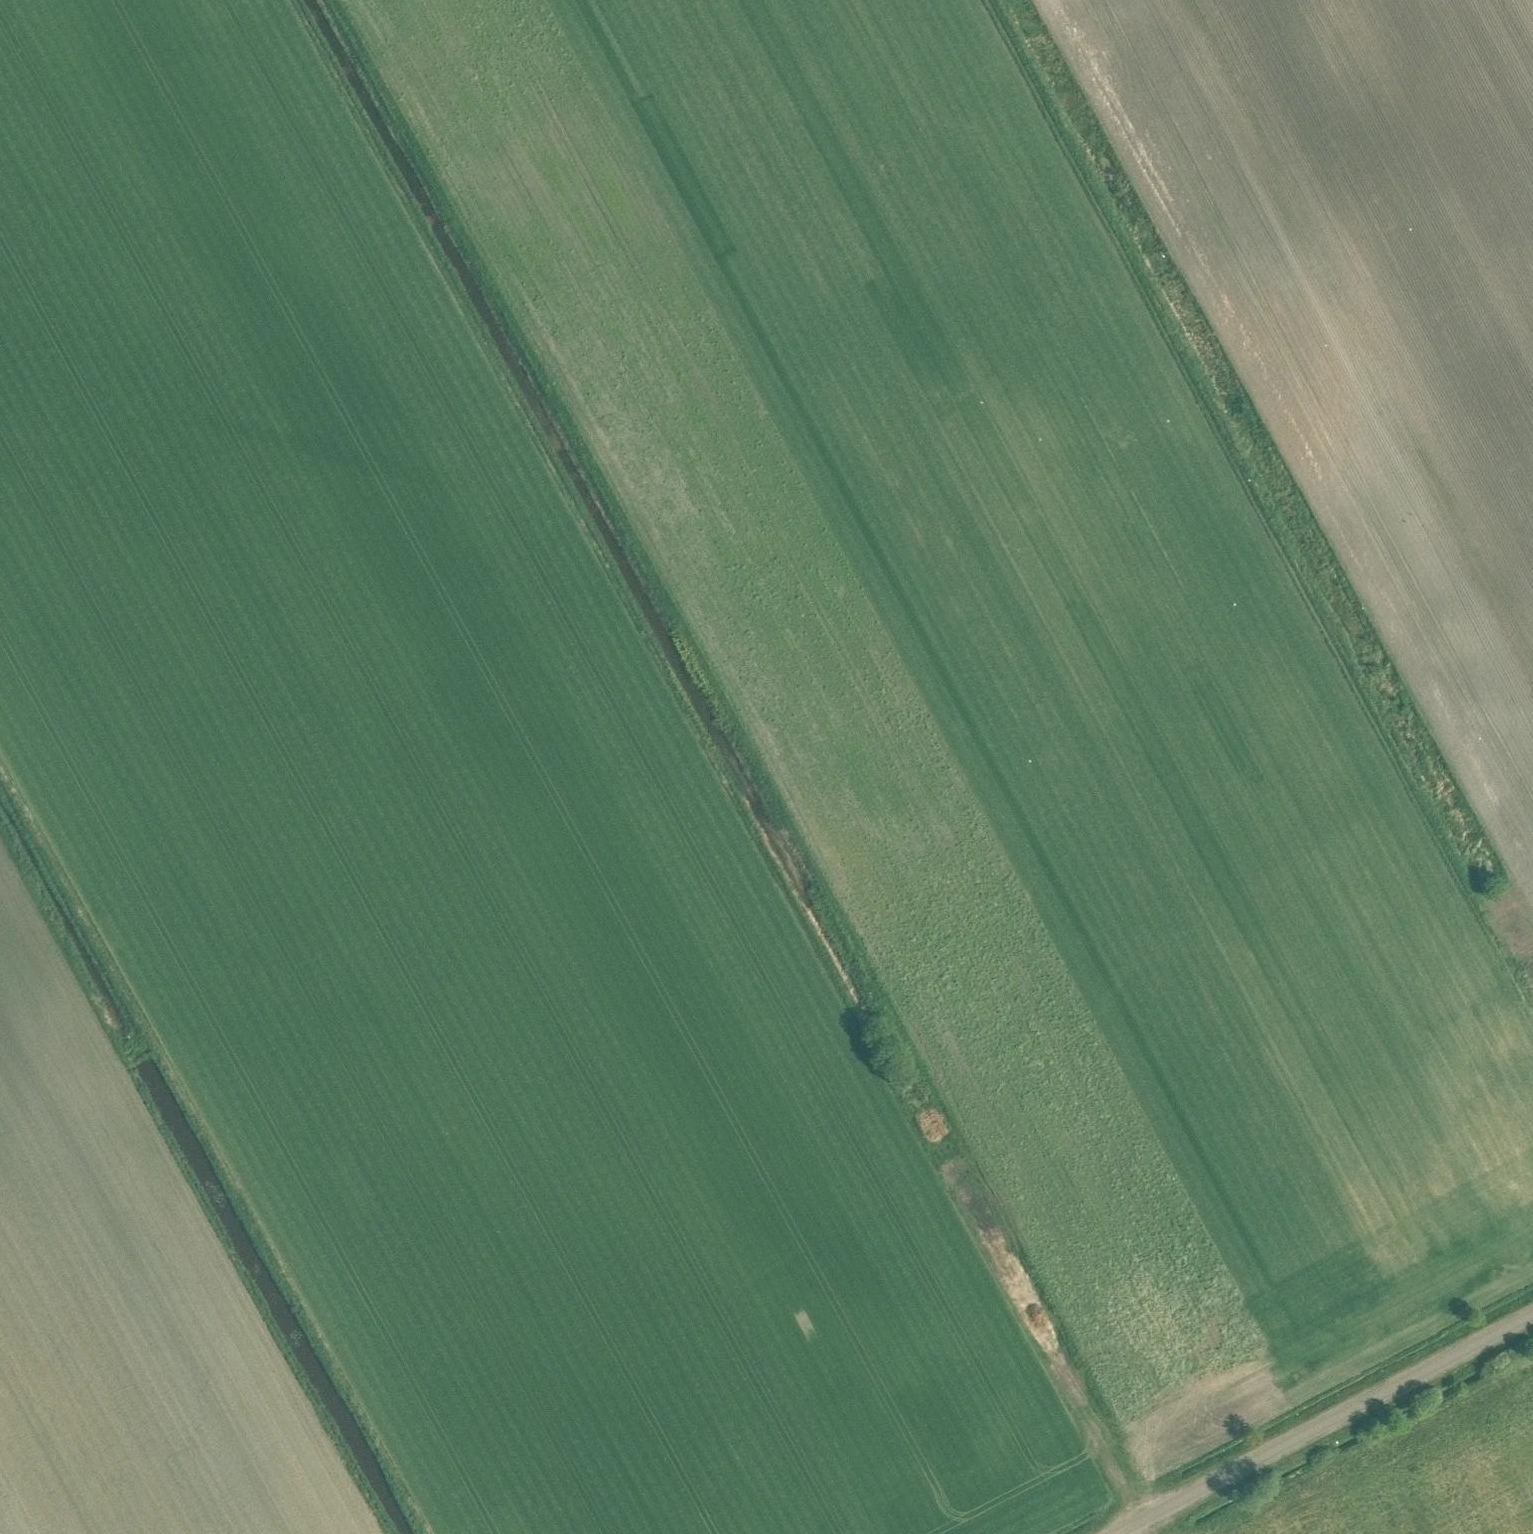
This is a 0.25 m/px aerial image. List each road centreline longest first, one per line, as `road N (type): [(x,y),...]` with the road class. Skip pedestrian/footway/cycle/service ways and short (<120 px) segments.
road 1 (unclassified): [(1119,1533),(1532,1316)]

